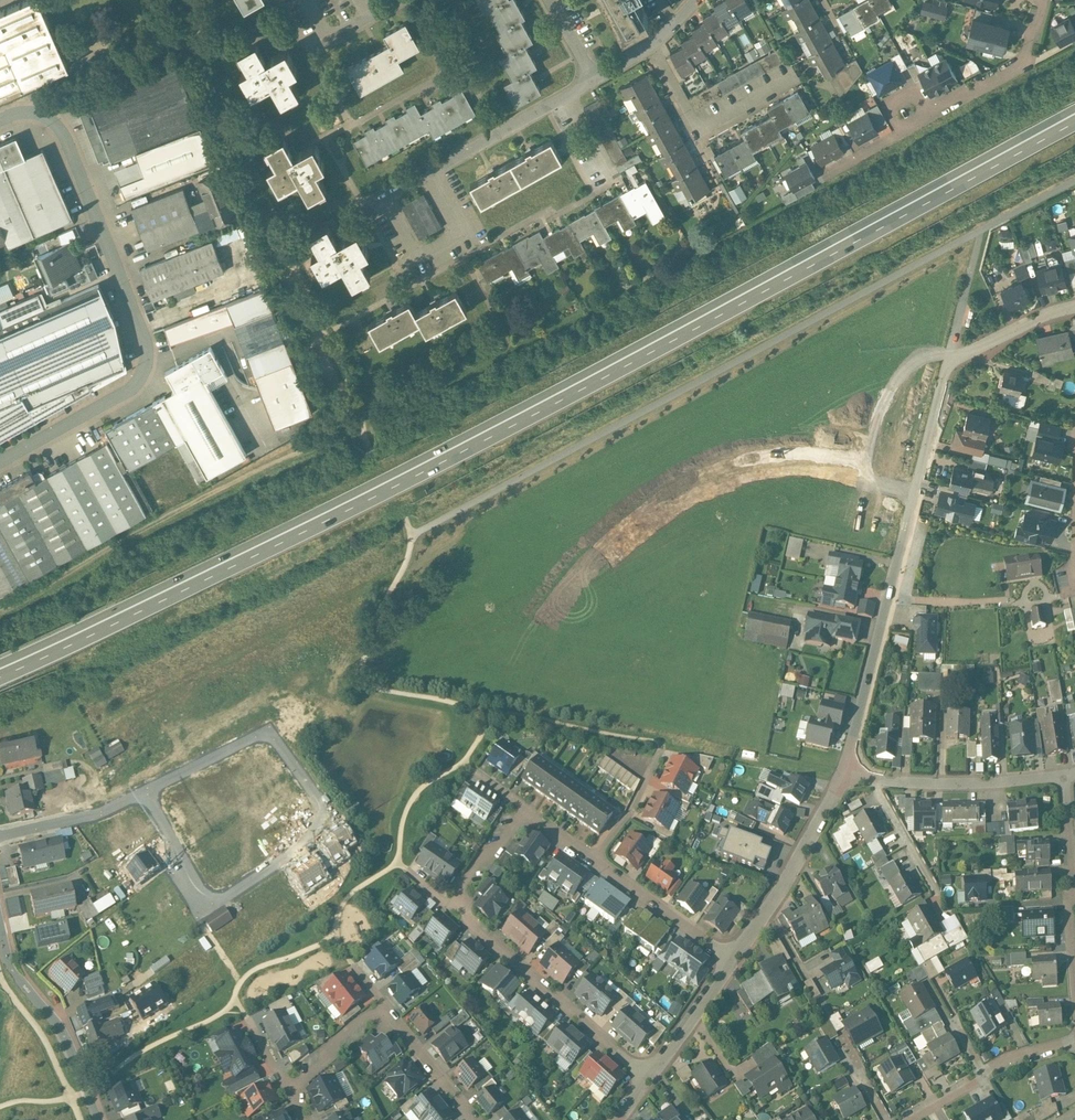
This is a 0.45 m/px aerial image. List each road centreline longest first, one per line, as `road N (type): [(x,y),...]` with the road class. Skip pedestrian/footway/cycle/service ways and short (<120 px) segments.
road 1 (trunk): [(0,674),(609,371),(1074,120)]
road 2 (trunk): [(1074,106),(602,361),(0,659)]
road 3 (residential): [(0,119),(27,111),(61,129),(146,349),(146,366),(127,392),(0,462)]
road 4 (residential): [(147,792),(265,734),(322,809),(308,842),(216,901),(198,893),(177,849)]
road 5 (residential): [(950,361),(843,773)]
road 6 (track): [(0,617),(364,425)]
road 7 (residential): [(648,1078),(447,904)]
road 8 (residential): [(843,773),(788,877),(732,959)]
road 9 (residential): [(97,1119),(66,1038),(8,961),(0,933)]
road 10 (residential): [(1065,775),(1074,984)]
road 11 (residential): [(547,106),(364,205)]
road 12 (residential): [(652,45),(700,130),(794,78)]
road 13 (residential): [(1065,775),(984,783),(871,777)]
road 14 (residential): [(929,117),(1025,63),(1042,0)]
road 15 (residential): [(732,959),(592,858)]
road 16 (residential): [(0,835),(102,813),(147,792)]
road 17 (residential): [(732,959),(648,1078)]
road 18 (residential): [(475,1119),(384,1007)]
road 19 (residential): [(871,777),(940,899)]
road 20 (residential): [(669,744),(592,858)]
road 21 (residential): [(950,361),(1074,307)]
road 22 (residential): [(286,1087),(384,1007)]
road 23 (residential): [(527,809),(447,904)]

